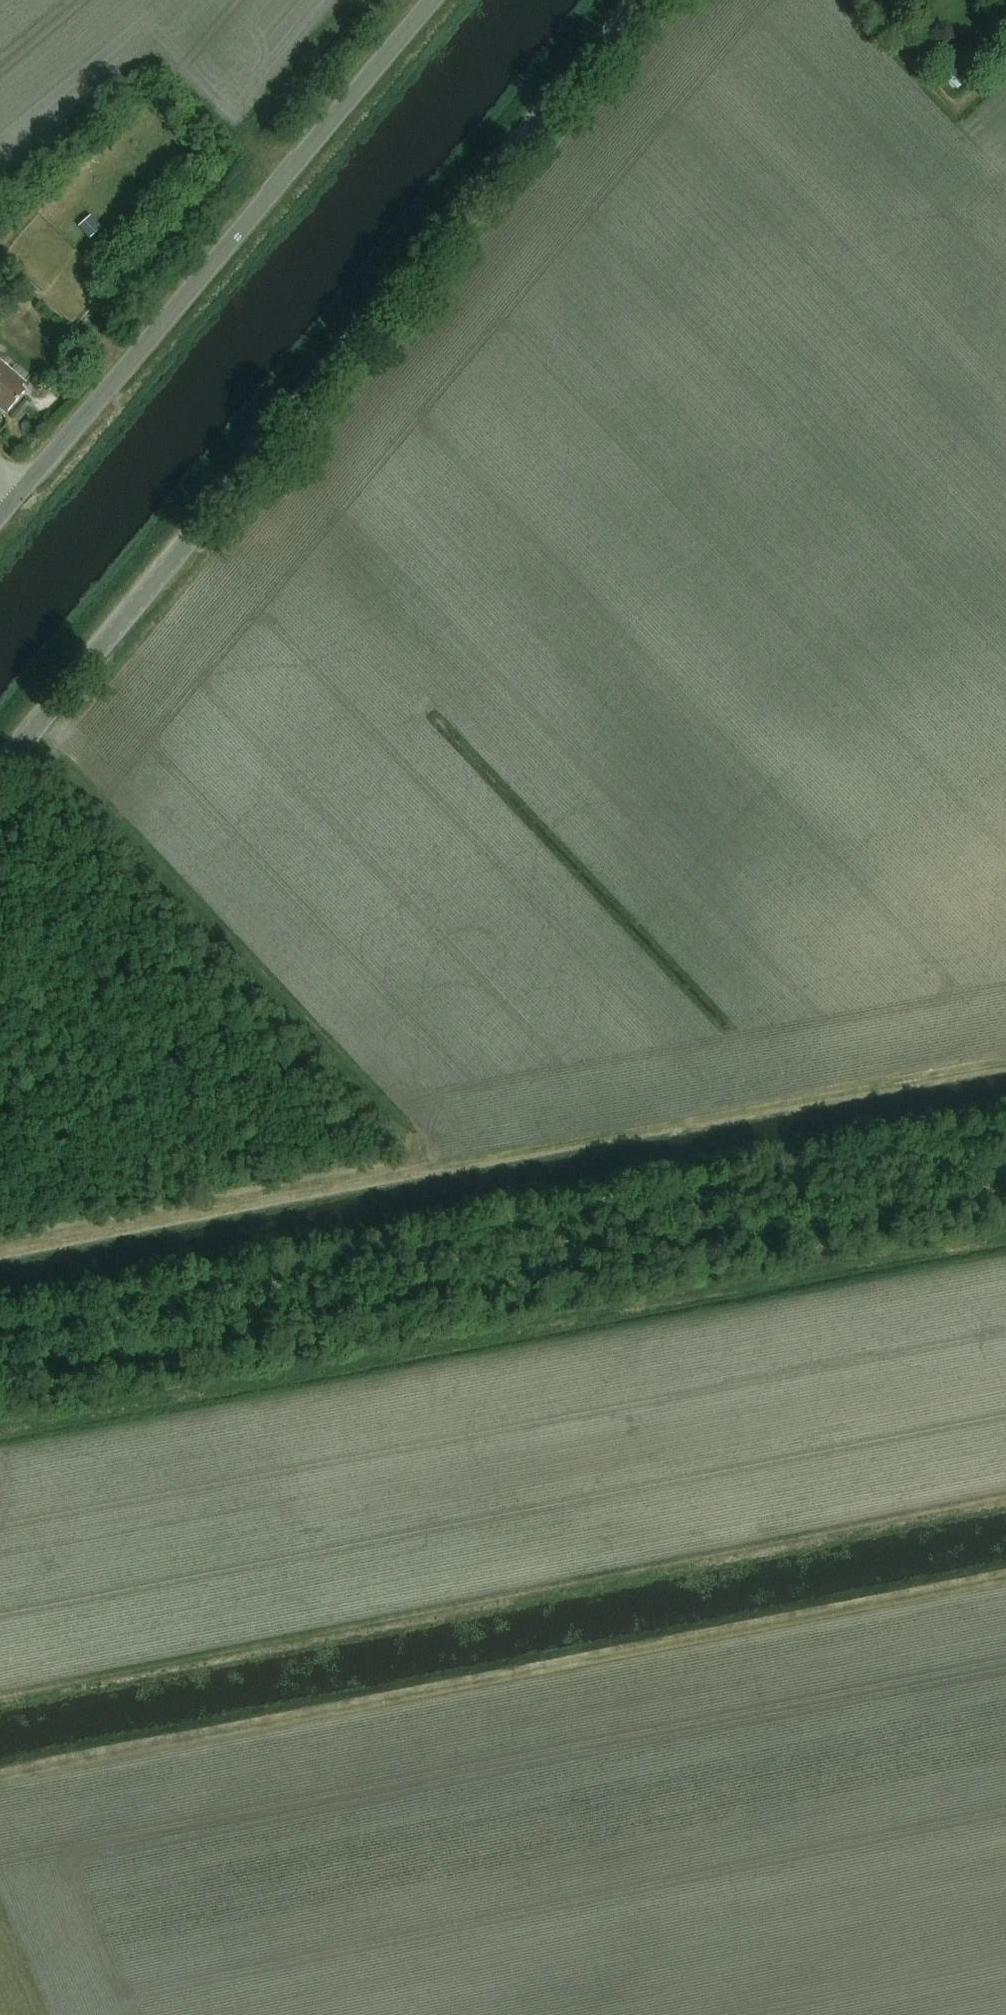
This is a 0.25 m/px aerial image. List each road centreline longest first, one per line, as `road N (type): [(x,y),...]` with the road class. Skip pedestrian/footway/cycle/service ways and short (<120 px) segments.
road 1 (tertiary): [(0,769),(652,0)]
road 2 (unclassified): [(21,491),(428,0)]

